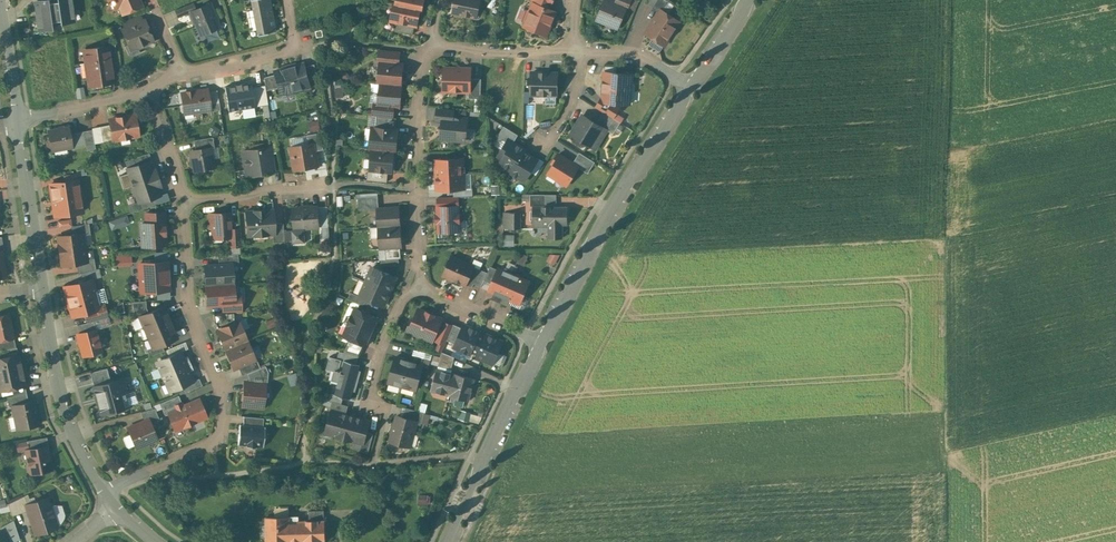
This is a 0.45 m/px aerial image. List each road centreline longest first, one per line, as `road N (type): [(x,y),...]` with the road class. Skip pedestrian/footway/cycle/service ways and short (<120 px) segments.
road 1 (tertiary): [(688,88),(592,242),(447,541)]
road 2 (residential): [(182,200),(189,301),(223,391),(220,424),(204,446),(104,492)]
road 3 (residential): [(368,401),(383,344),(419,269),(428,49)]
road 4 (tertiary): [(42,291),(60,392),(104,492)]
road 5 (tertiary): [(18,121),(42,291)]
road 6 (residential): [(182,200),(333,186)]
road 7 (residential): [(428,49),(574,51)]
road 8 (residential): [(18,121),(150,87)]
road 9 (tertiary): [(0,0),(18,121)]

